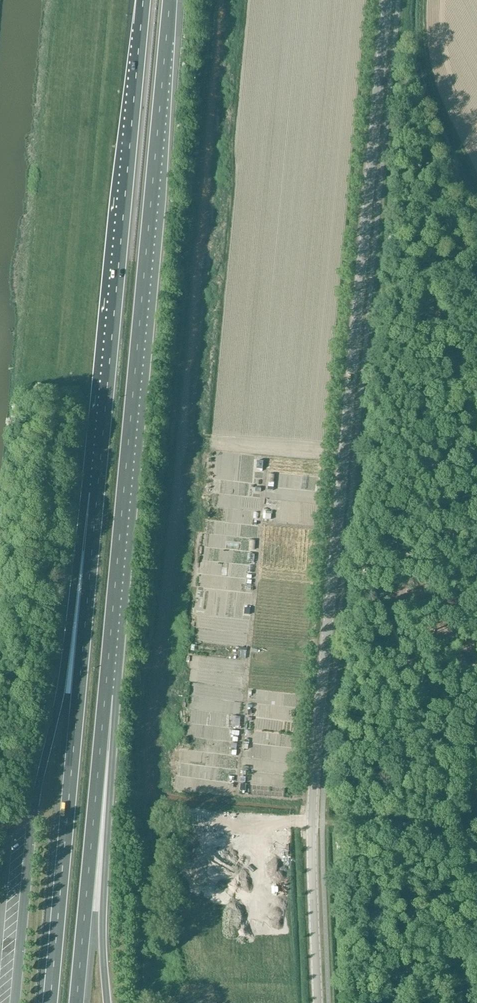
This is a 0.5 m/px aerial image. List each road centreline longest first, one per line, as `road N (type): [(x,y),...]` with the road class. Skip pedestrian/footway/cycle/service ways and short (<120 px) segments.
road 1 (tertiary): [(318,1002),(313,802),(387,0)]
road 2 (motorway): [(106,694),(170,0)]
road 3 (motorway): [(99,474),(49,1002)]
road 4 (motorway): [(143,0),(99,474)]
road 5 (motorway): [(99,474),(84,494),(61,702),(30,832)]
road 6 (motorway): [(76,1002),(106,694)]
road 7 (motorway): [(108,1002),(106,694)]
road 8 (track): [(456,837),(312,819)]

